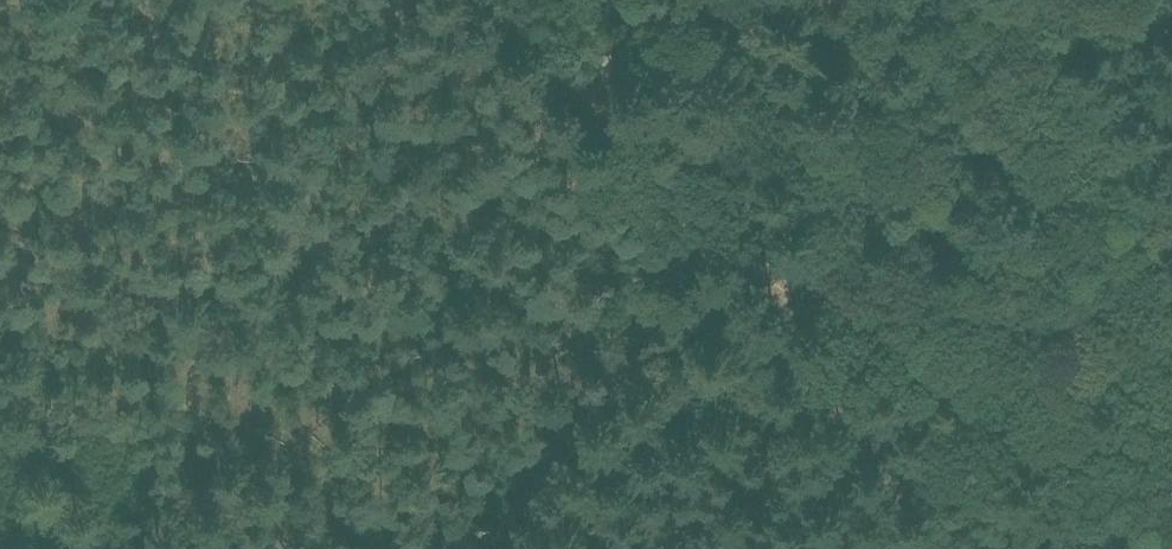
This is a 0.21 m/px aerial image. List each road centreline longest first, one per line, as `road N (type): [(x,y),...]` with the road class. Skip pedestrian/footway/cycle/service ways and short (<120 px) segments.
road 1 (track): [(807,298),(1154,541)]
road 2 (track): [(614,115),(648,161),(807,298)]
road 3 (track): [(470,0),(614,115)]

